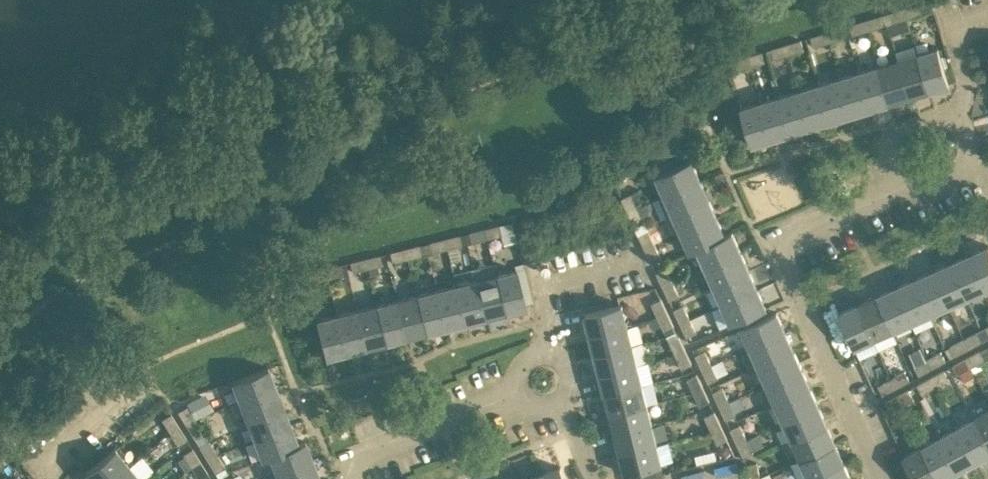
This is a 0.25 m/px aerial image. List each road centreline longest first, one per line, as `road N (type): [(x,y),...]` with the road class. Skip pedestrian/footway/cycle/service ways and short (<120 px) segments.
road 1 (residential): [(879,478),(768,246),(916,183)]
road 2 (residential): [(352,478),(346,465),(524,387)]
road 3 (residential): [(954,178),(968,156),(966,131),(949,113),(926,109),(904,119),(893,142),(897,166),(916,183)]

